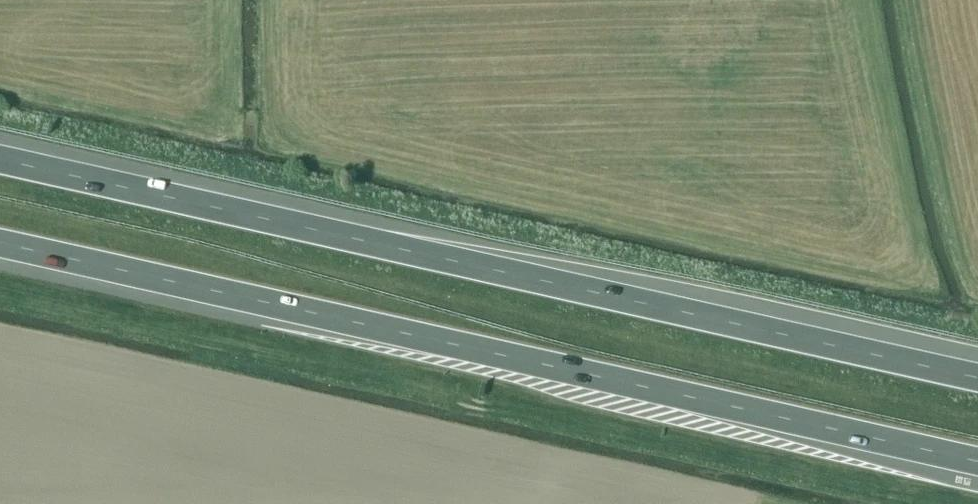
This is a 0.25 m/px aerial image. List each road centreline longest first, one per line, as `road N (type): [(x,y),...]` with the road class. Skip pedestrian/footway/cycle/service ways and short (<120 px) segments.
road 1 (motorway): [(977,378),(0,159)]
road 2 (motorway): [(0,244),(977,462)]

